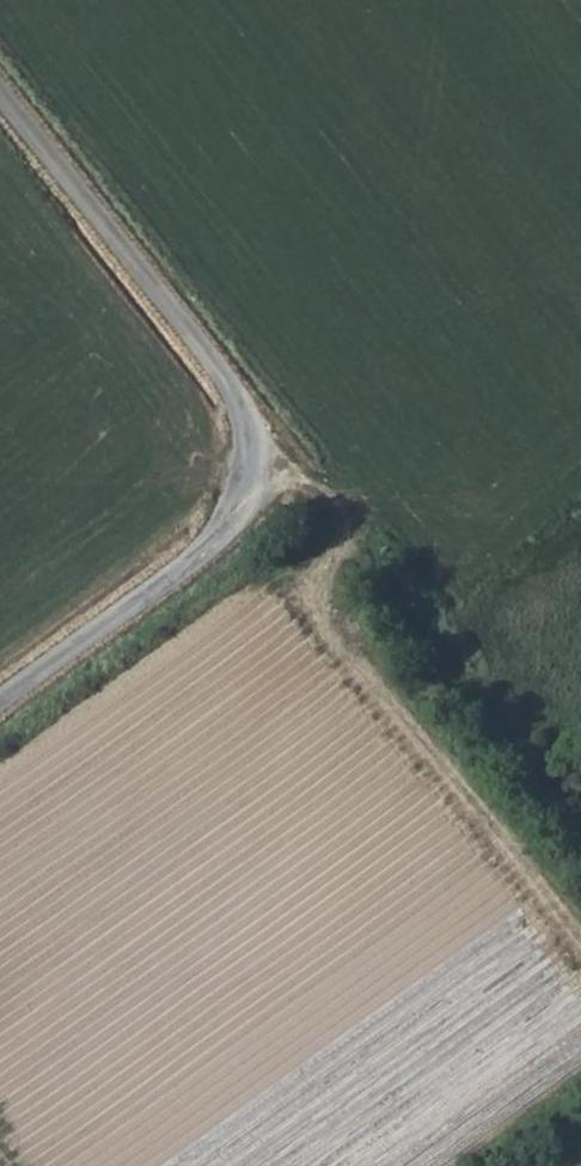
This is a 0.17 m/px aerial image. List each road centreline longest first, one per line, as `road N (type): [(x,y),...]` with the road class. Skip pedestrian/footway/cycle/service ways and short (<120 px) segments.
road 1 (unclassified): [(0,92),(220,372),(244,438),(238,497),(222,531),(0,700)]
road 2 (track): [(244,467),(286,479),(322,507),(580,825)]

